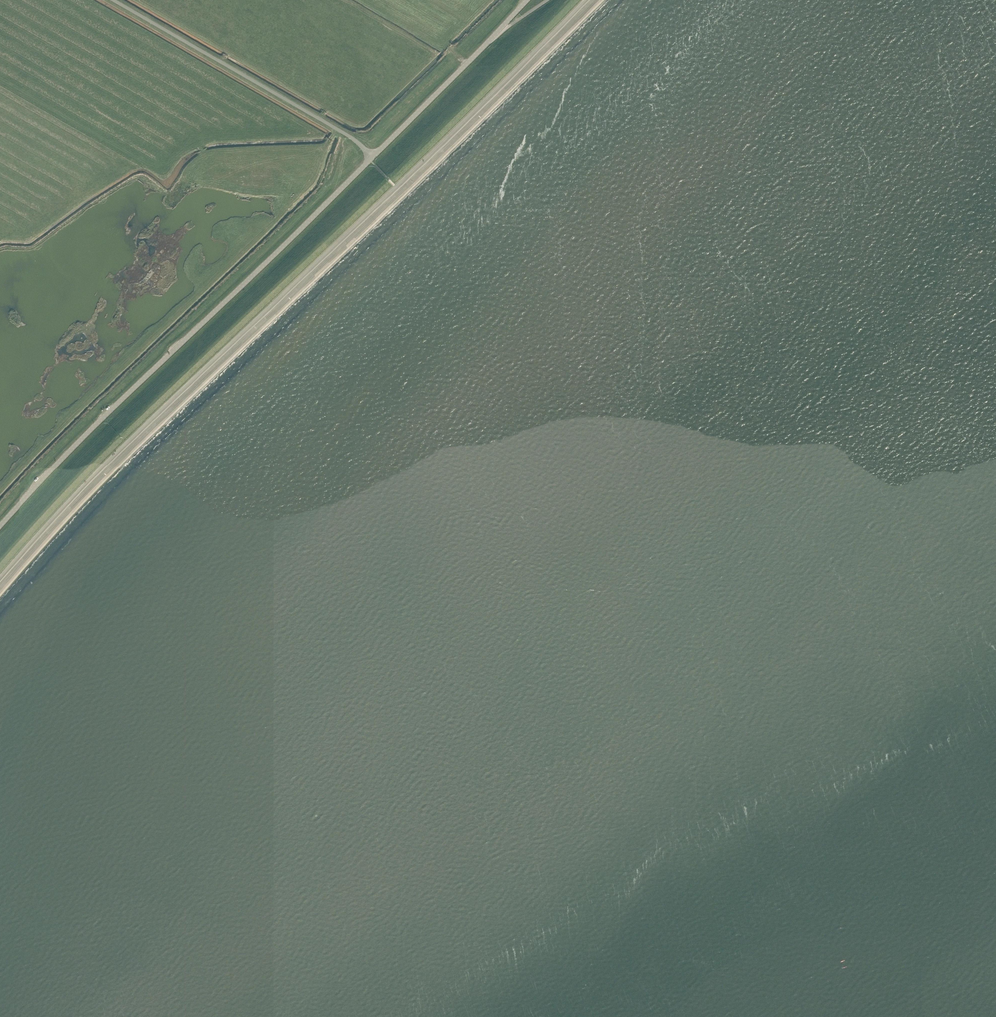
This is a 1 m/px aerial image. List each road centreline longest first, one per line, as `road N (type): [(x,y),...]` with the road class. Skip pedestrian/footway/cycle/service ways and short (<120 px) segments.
road 1 (tertiary): [(0,526),(372,156)]
road 2 (unclassified): [(113,0),(372,156)]
road 3 (tertiary): [(372,156),(527,0)]

